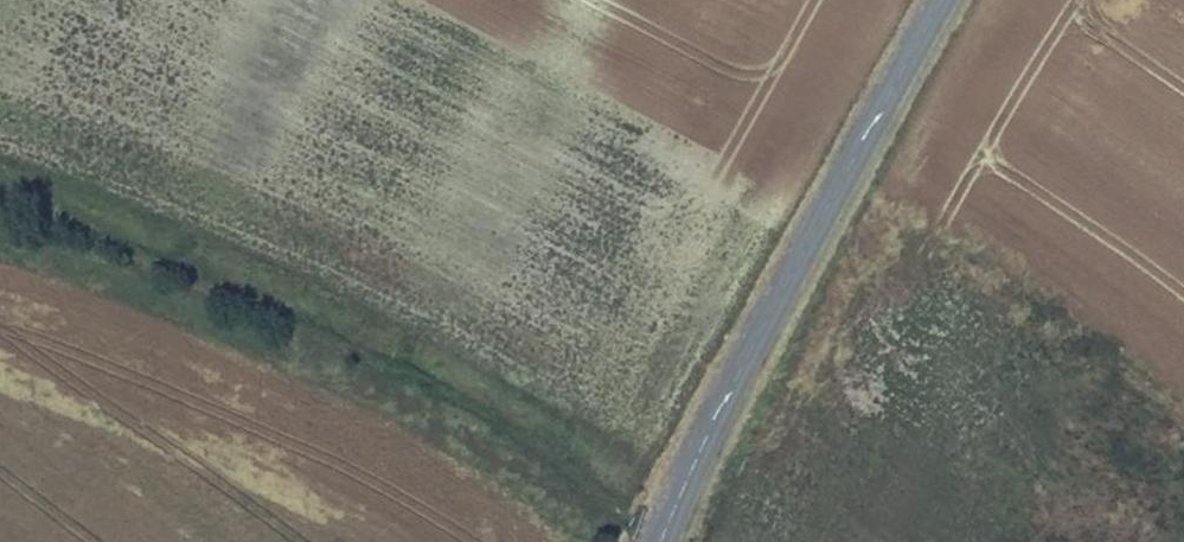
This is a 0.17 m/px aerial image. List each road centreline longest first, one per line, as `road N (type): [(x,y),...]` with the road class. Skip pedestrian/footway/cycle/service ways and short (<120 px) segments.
road 1 (tertiary): [(658,541),(685,471),(940,0)]

